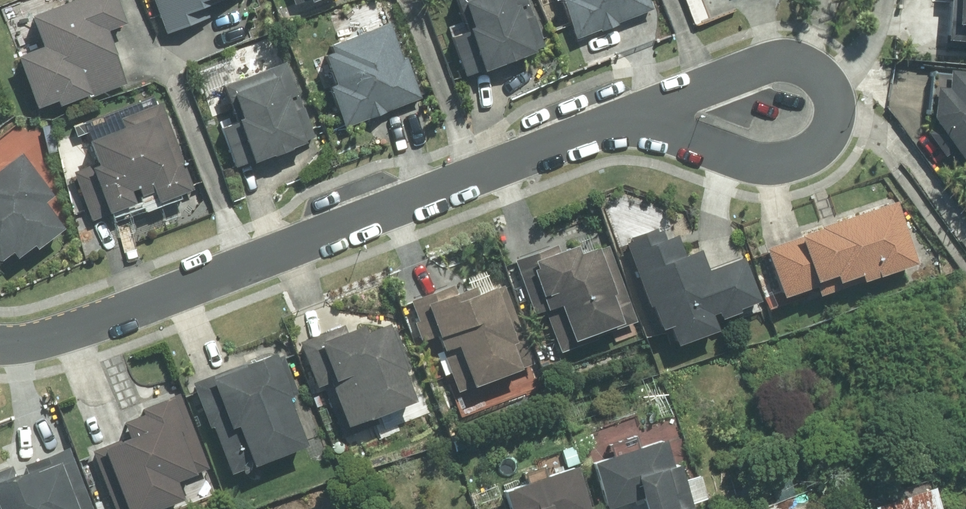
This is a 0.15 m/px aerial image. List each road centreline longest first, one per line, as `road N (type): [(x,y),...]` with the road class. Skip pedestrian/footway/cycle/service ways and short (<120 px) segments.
road 1 (residential): [(0,344),(55,337),(626,121)]
road 2 (residential): [(626,121),(772,64),(806,67),(826,94),(817,148),(791,161),(747,163)]
road 3 (residential): [(747,163),(626,121)]

